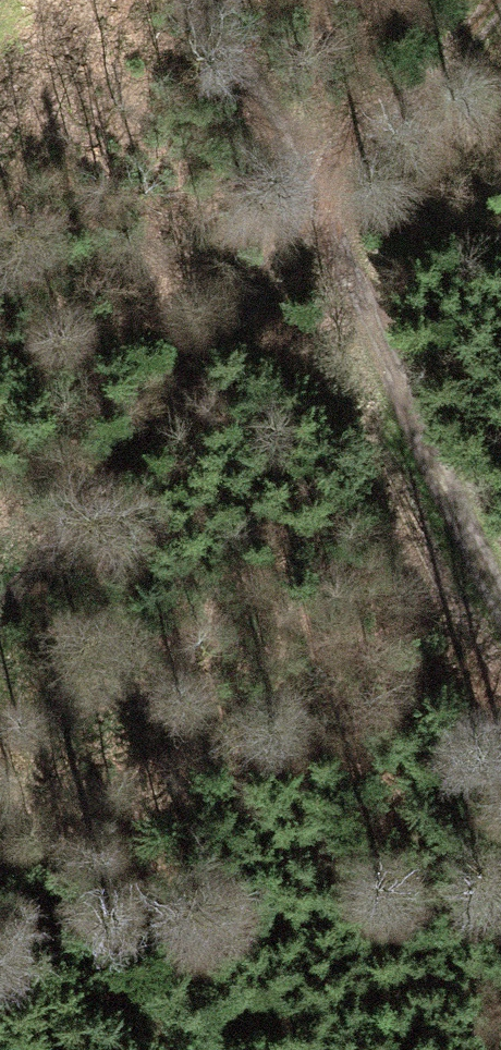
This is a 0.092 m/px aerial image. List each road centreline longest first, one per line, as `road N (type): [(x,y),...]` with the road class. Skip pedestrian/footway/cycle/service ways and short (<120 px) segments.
road 1 (track): [(493,0),(0,624)]
road 2 (track): [(500,592),(321,213),(196,0)]

